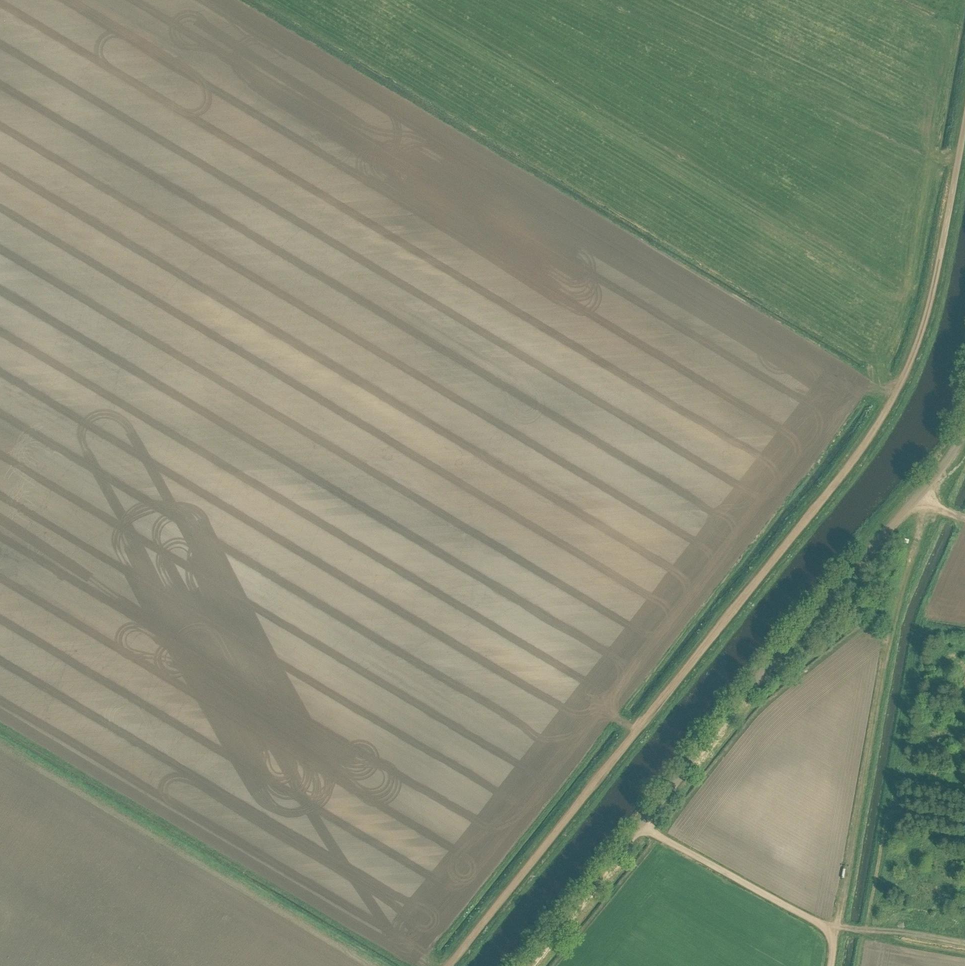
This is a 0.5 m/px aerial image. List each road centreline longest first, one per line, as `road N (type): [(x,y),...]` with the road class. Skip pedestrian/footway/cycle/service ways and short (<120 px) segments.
road 1 (track): [(447,965),(884,415),(916,352),(942,253)]
road 2 (unclassified): [(524,965),(923,492),(964,430)]
road 3 (track): [(923,492),(931,505),(896,604),(836,928)]
road 4 (track): [(639,826),(836,928)]
road 5 (unclassified): [(942,253),(964,124)]

